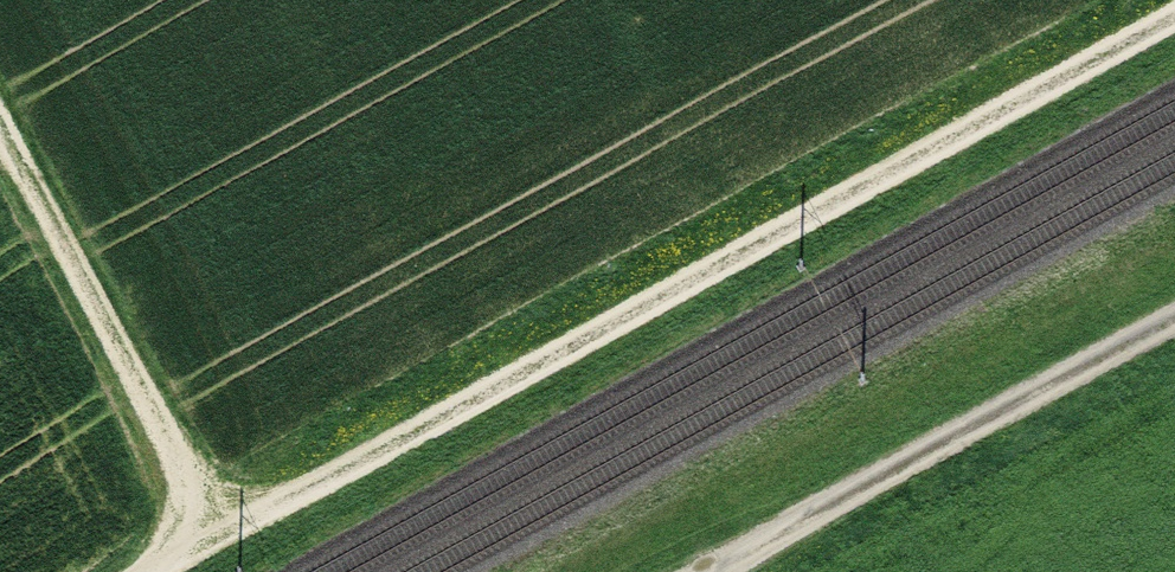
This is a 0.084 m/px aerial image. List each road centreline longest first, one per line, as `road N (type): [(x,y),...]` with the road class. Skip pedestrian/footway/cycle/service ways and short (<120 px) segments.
road 1 (track): [(155,571),(1174,17)]
road 2 (track): [(1174,319),(712,571)]
road 3 (track): [(0,128),(220,536)]

